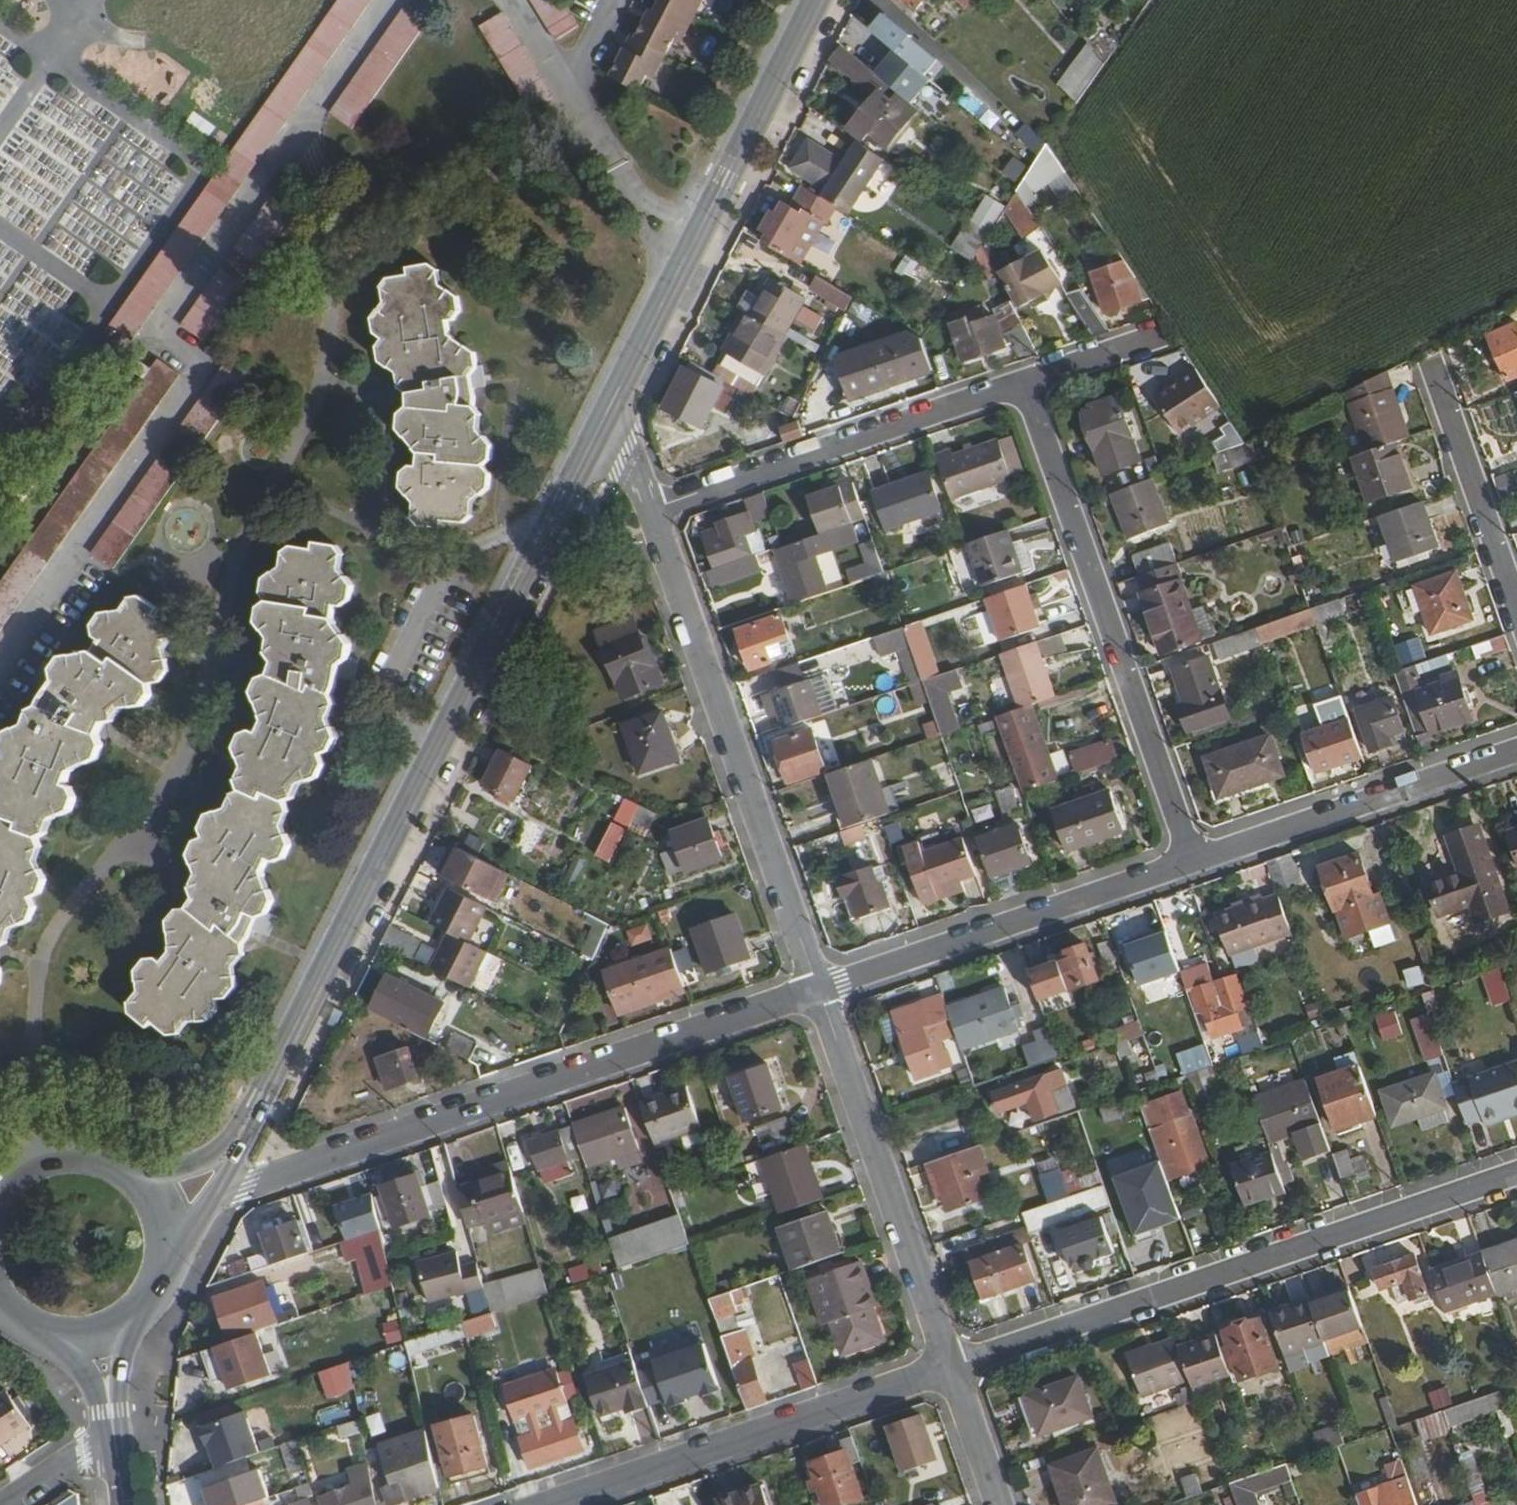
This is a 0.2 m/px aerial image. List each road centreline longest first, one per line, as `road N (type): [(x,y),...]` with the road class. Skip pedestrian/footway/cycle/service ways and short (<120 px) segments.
road 1 (secondary): [(240,1133),(604,418)]
road 2 (residential): [(217,1197),(818,989)]
road 3 (residential): [(1516,1191),(954,1370)]
road 4 (residential): [(1192,863),(1025,383)]
road 5 (residential): [(818,989),(652,509)]
road 6 (secondary): [(604,418),(816,0)]
road 7 (residential): [(954,1370),(554,1504)]
road 8 (residential): [(954,1370),(818,989)]
road 9 (residential): [(1192,863),(818,989)]
road 10 (residential): [(652,509),(1025,383)]
road 11 (residential): [(1516,751),(1192,863)]
road 12 (residential): [(1516,607),(1445,392)]
road 13 (residential): [(999,1504),(954,1370)]
road 14 (secondary): [(240,1133),(202,1160),(166,1172),(117,1169)]
road 15 (residential): [(1025,383),(1151,341)]
road 16 (secondary): [(160,1283),(166,1257),(155,1206),(117,1169)]
road 17 (residential): [(115,1432),(6,1504)]

